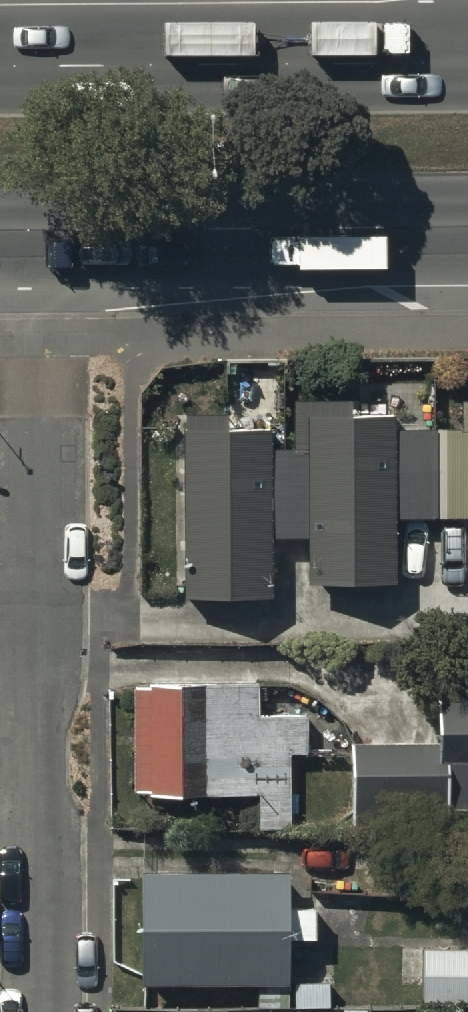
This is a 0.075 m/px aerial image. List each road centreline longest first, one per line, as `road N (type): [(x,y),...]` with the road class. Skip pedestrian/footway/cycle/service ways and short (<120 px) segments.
road 1 (residential): [(43,1011),(39,233)]
road 2 (trunk): [(0,66),(467,63)]
road 3 (trunk): [(467,228),(39,233)]

